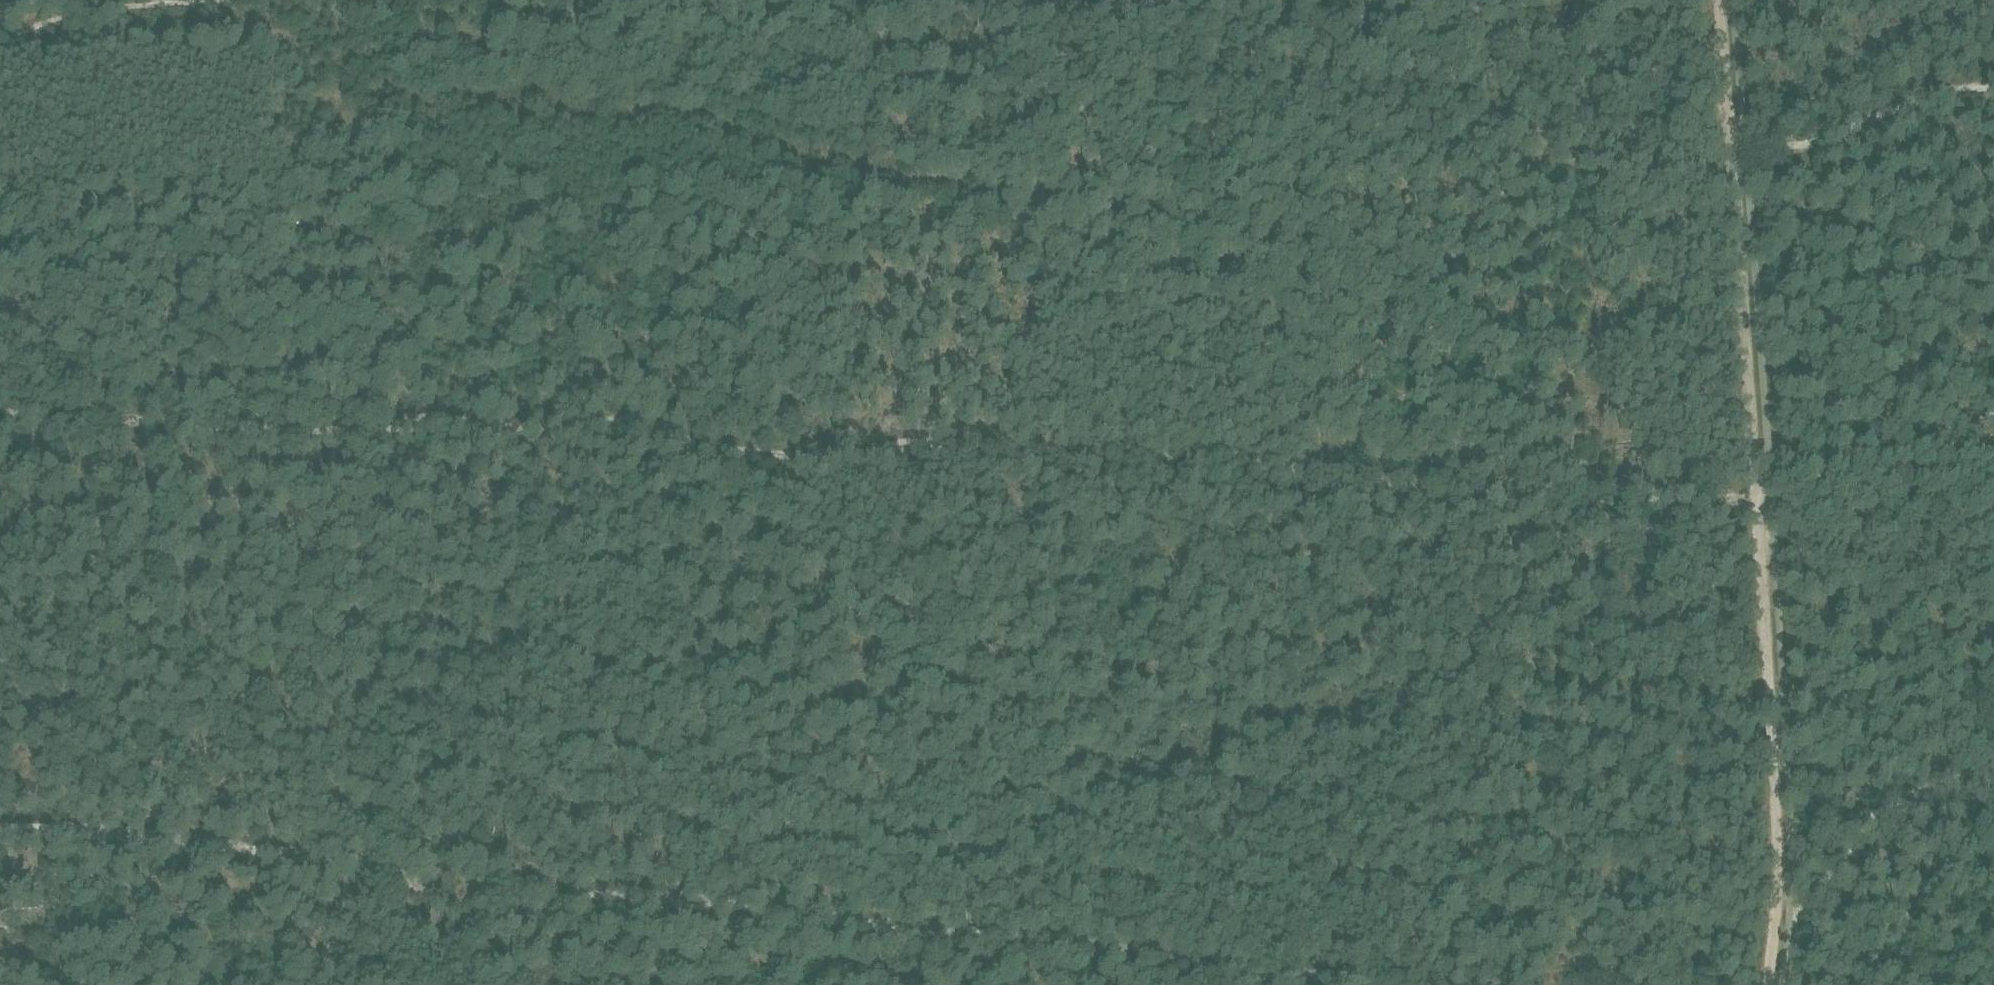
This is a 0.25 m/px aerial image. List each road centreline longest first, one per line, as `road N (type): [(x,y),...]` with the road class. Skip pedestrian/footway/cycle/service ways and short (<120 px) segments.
road 1 (track): [(1755,488),(1777,840),(1768,984)]
road 2 (track): [(1721,0),(1755,488)]

